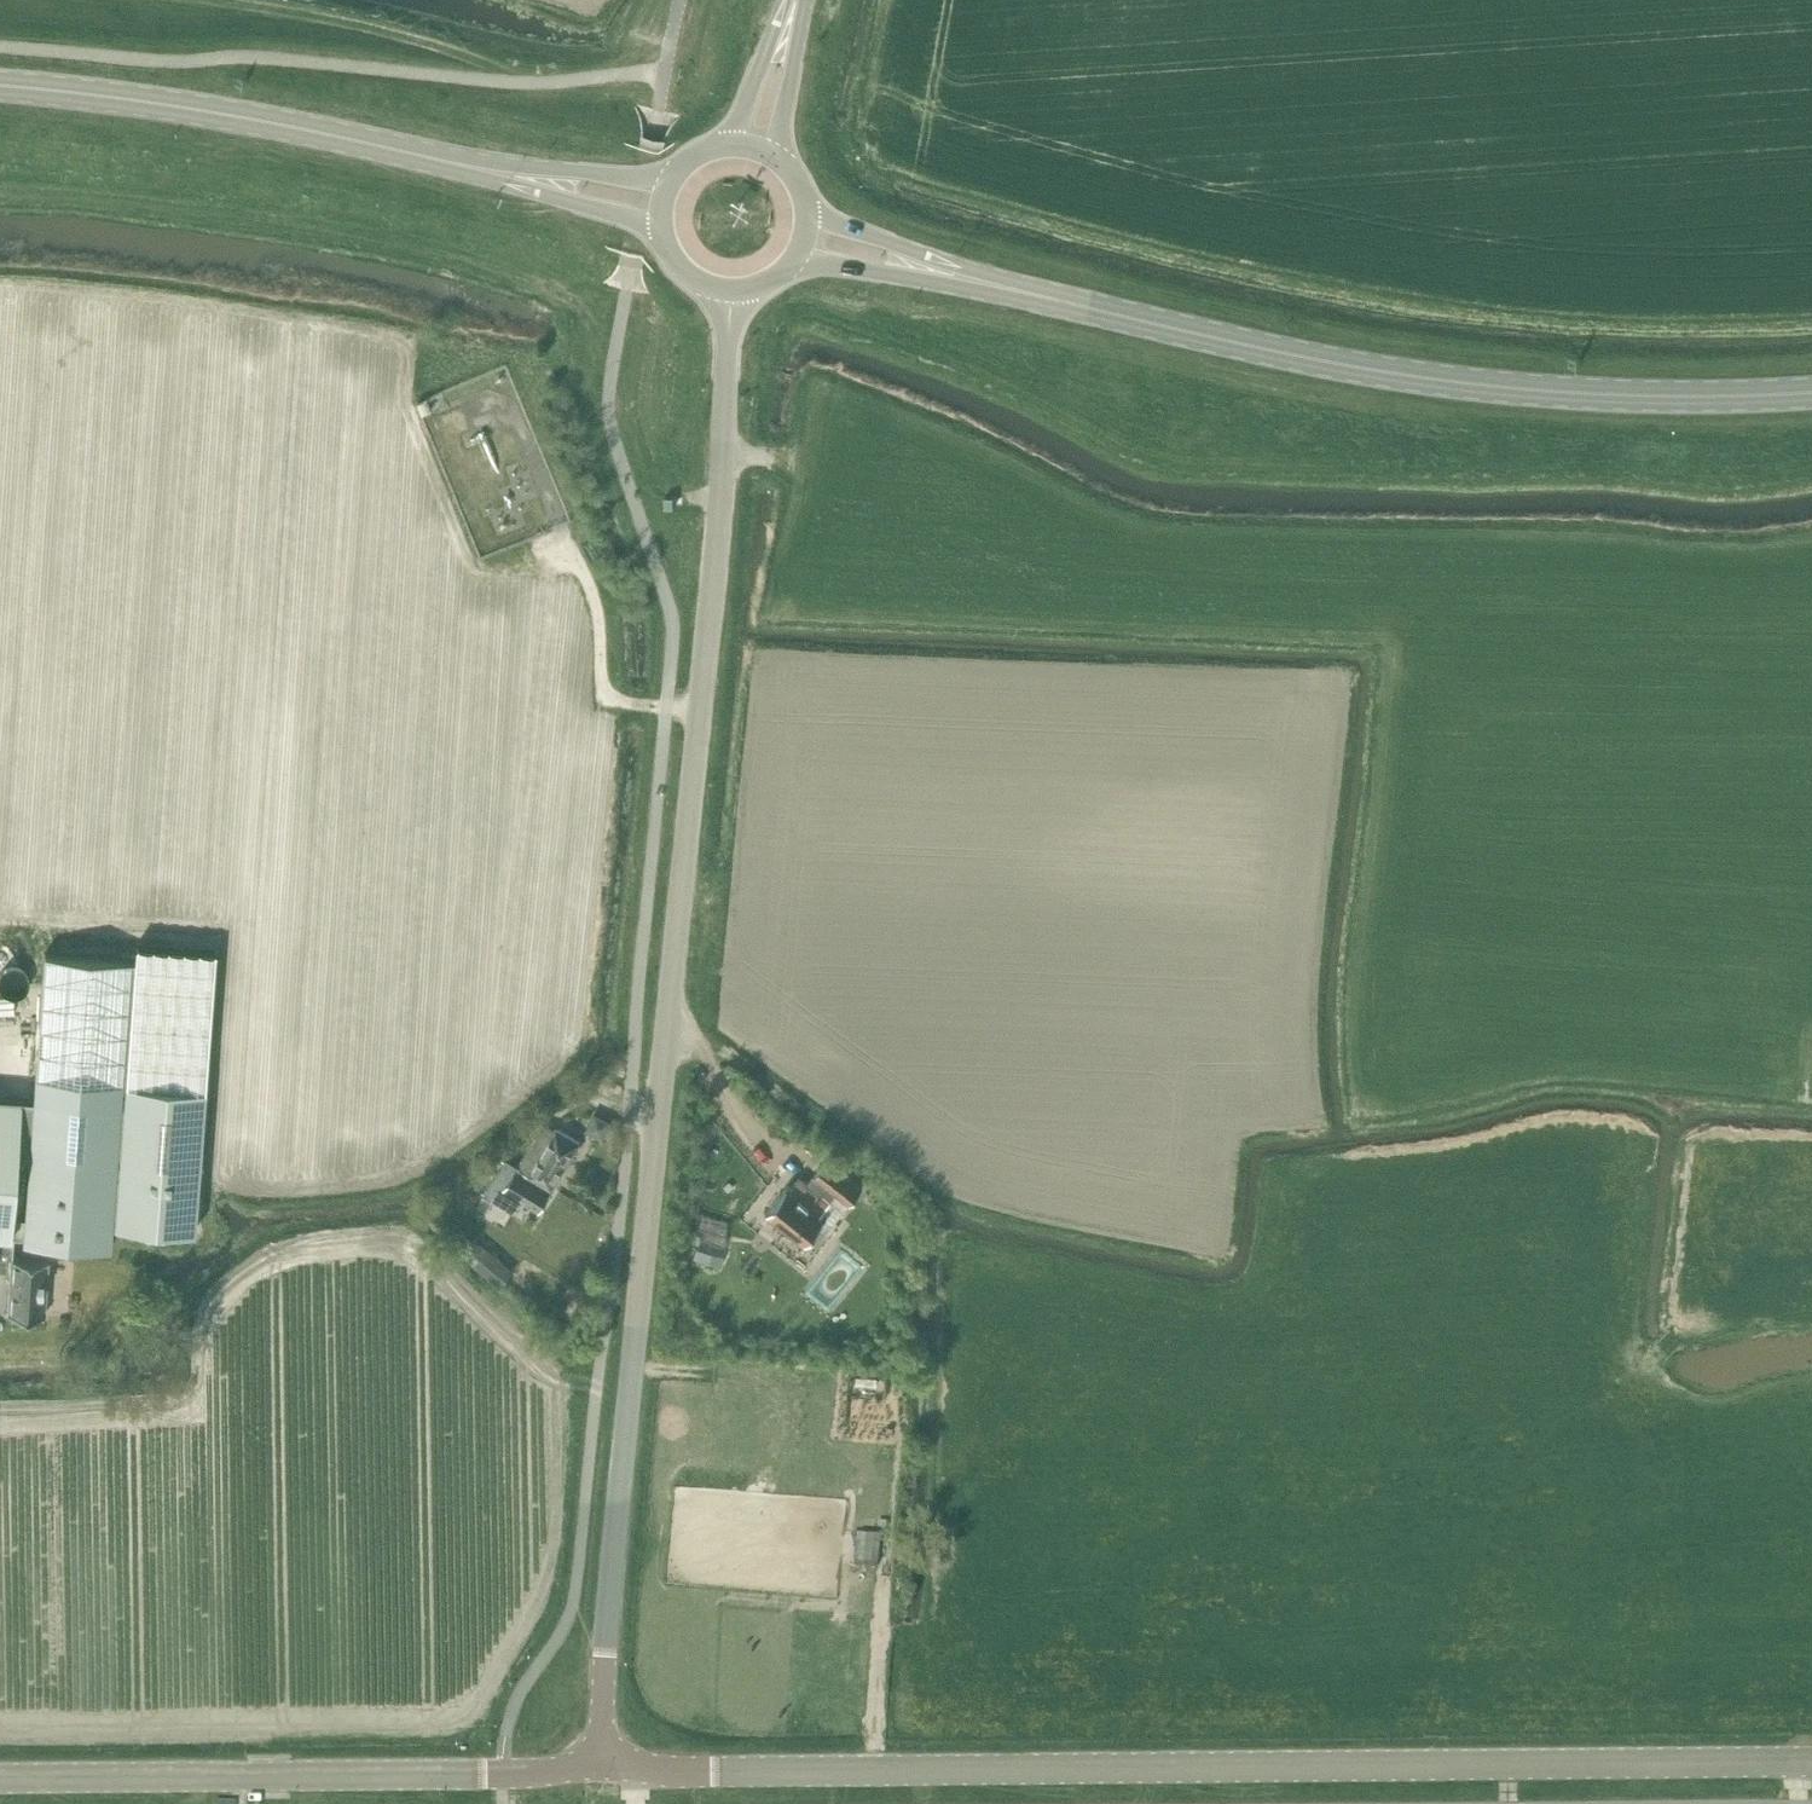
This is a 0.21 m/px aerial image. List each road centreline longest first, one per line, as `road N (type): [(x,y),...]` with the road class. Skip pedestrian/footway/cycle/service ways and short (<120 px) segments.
road 1 (tertiary): [(601,1765),(613,1573),(721,512),(728,289)]
road 2 (tertiary): [(601,1765),(724,1772),(1811,1761)]
road 3 (primary): [(1811,393),(1601,395),(1451,382),(1214,338),(952,274)]
road 4 (tertiary): [(0,1778),(601,1765)]
road 5 (secondary): [(0,84),(140,100),(484,169)]
road 6 (secondary): [(484,169),(665,227)]
road 7 (secondary): [(670,190),(585,174),(484,169)]
road 8 (primary): [(775,157),(797,60),(800,0)]
road 9 (primary): [(795,0),(772,41),(737,146)]
road 10 (primary): [(796,259),(952,274)]
road 11 (primary): [(952,274),(808,215)]

